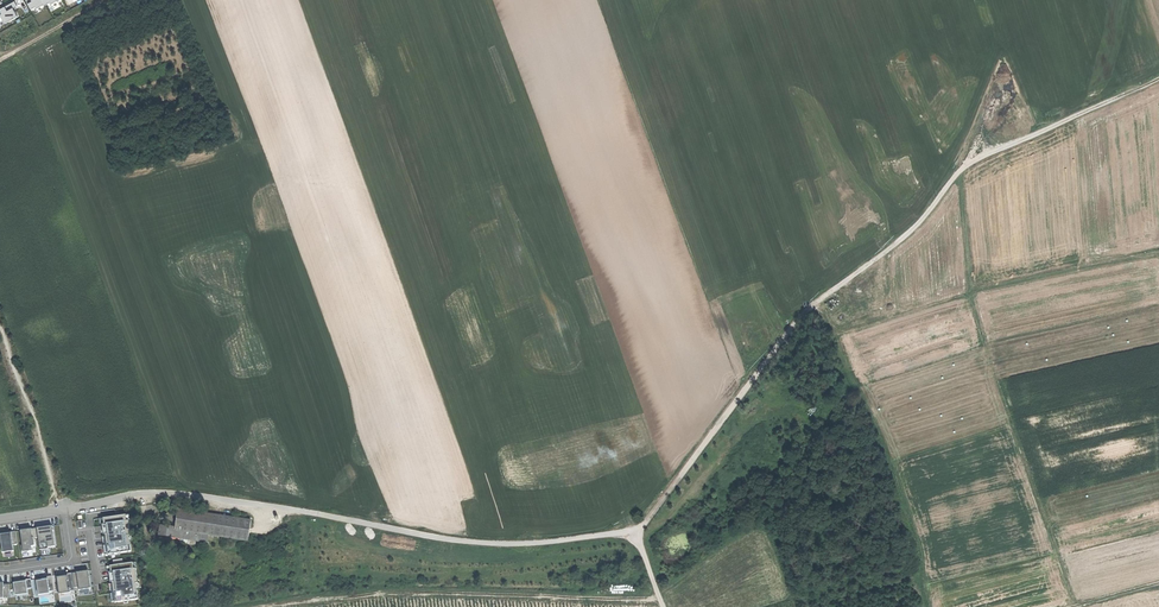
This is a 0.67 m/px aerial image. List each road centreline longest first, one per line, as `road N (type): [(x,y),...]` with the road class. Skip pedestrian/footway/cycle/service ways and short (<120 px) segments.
road 1 (track): [(258,507),(515,545),(636,533),(811,305),(938,207),(958,172),(1158,79)]
road 2 (track): [(660,602),(416,594),(269,606)]
road 3 (residential): [(0,518),(167,491),(258,507)]

